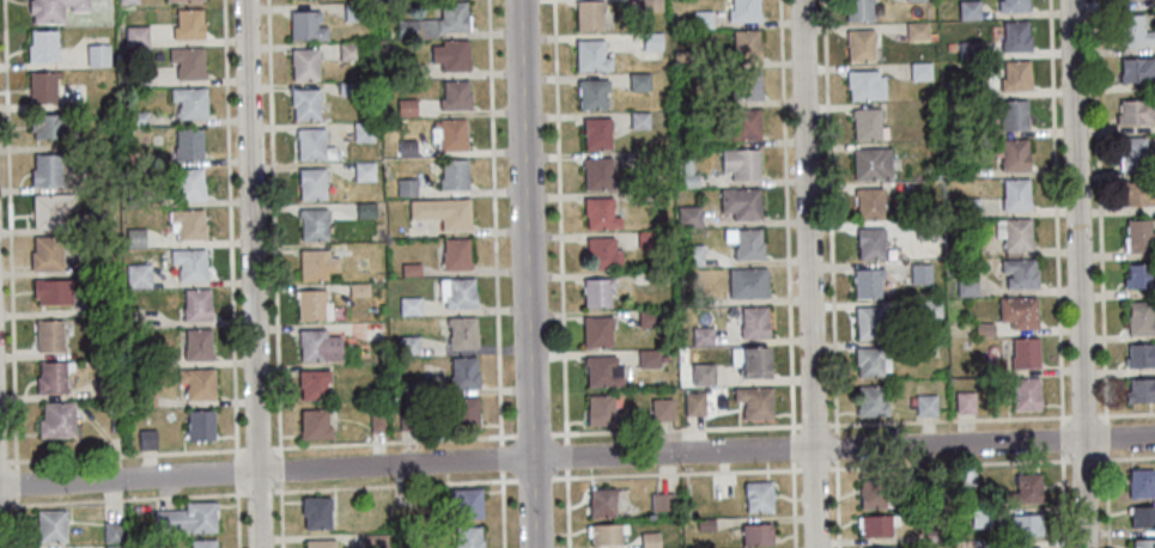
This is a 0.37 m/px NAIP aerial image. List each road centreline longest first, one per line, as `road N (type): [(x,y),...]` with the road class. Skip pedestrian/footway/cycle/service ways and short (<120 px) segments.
road 1 (residential): [(1154,438),(0,487)]
road 2 (residential): [(1087,547),(1072,0)]
road 3 (residential): [(260,547),(245,0)]
road 4 (residential): [(817,547),(802,0)]
road 5 (residential): [(535,547),(521,0)]

